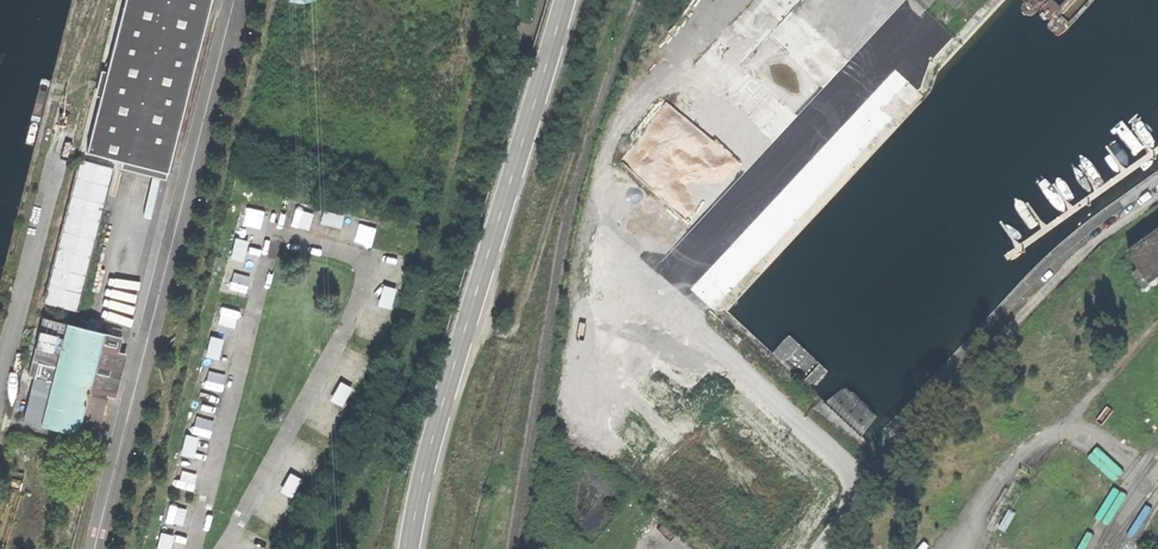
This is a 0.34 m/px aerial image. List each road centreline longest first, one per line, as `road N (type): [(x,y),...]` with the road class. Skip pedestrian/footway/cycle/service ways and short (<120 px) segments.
road 1 (secondary): [(567,0),(445,404),(412,548)]
road 2 (unclassified): [(94,548),(234,0)]
road 3 (unclassified): [(817,548),(846,510),(846,472),(823,439),(695,323),(689,306),(692,284),(736,208)]

